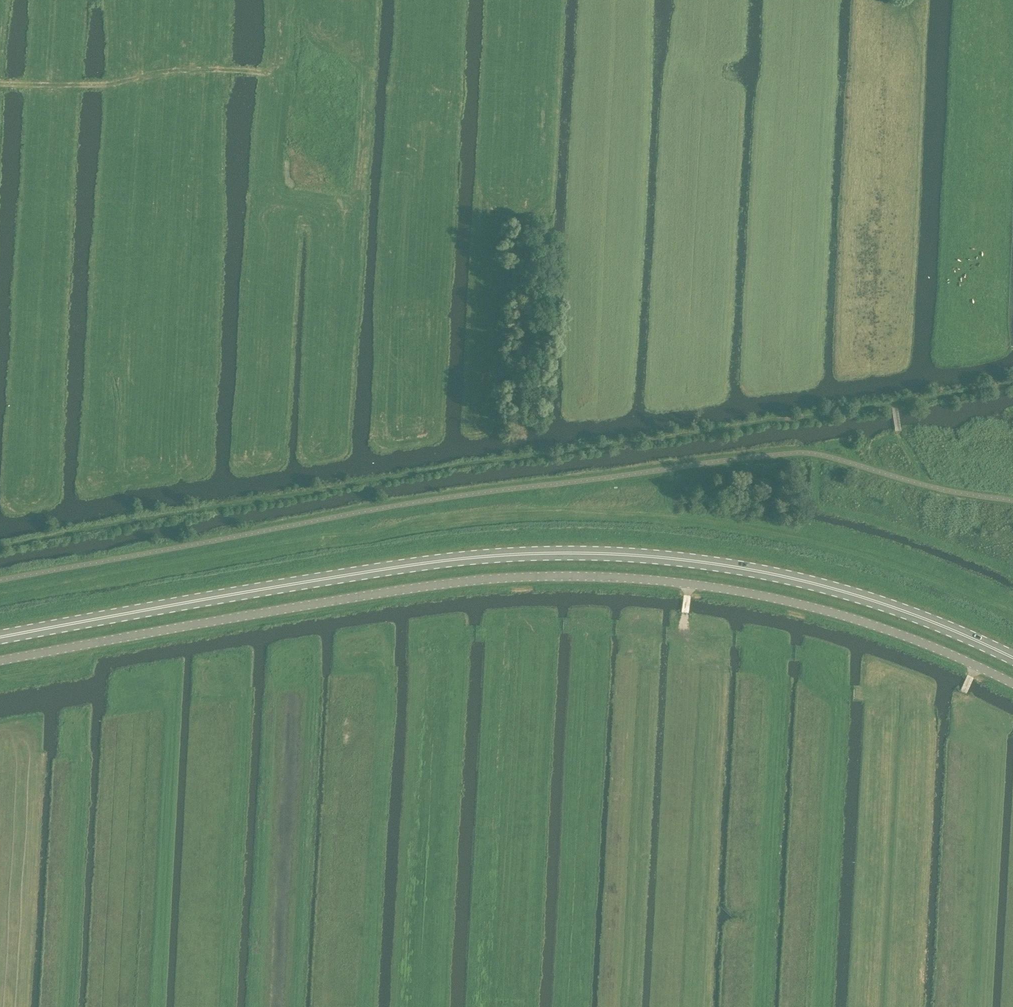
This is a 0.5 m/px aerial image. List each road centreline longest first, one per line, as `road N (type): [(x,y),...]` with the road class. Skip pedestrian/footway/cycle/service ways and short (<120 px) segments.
road 1 (unclassified): [(1012,687),(831,613),(688,585),(582,575),(449,581),(0,659)]
road 2 (primary): [(0,636),(386,566),(606,552),(792,578),(876,601),(1012,658)]
road 3 (track): [(0,546),(145,515),(648,437)]
road 4 (track): [(274,73),(141,71),(74,86),(0,84)]

